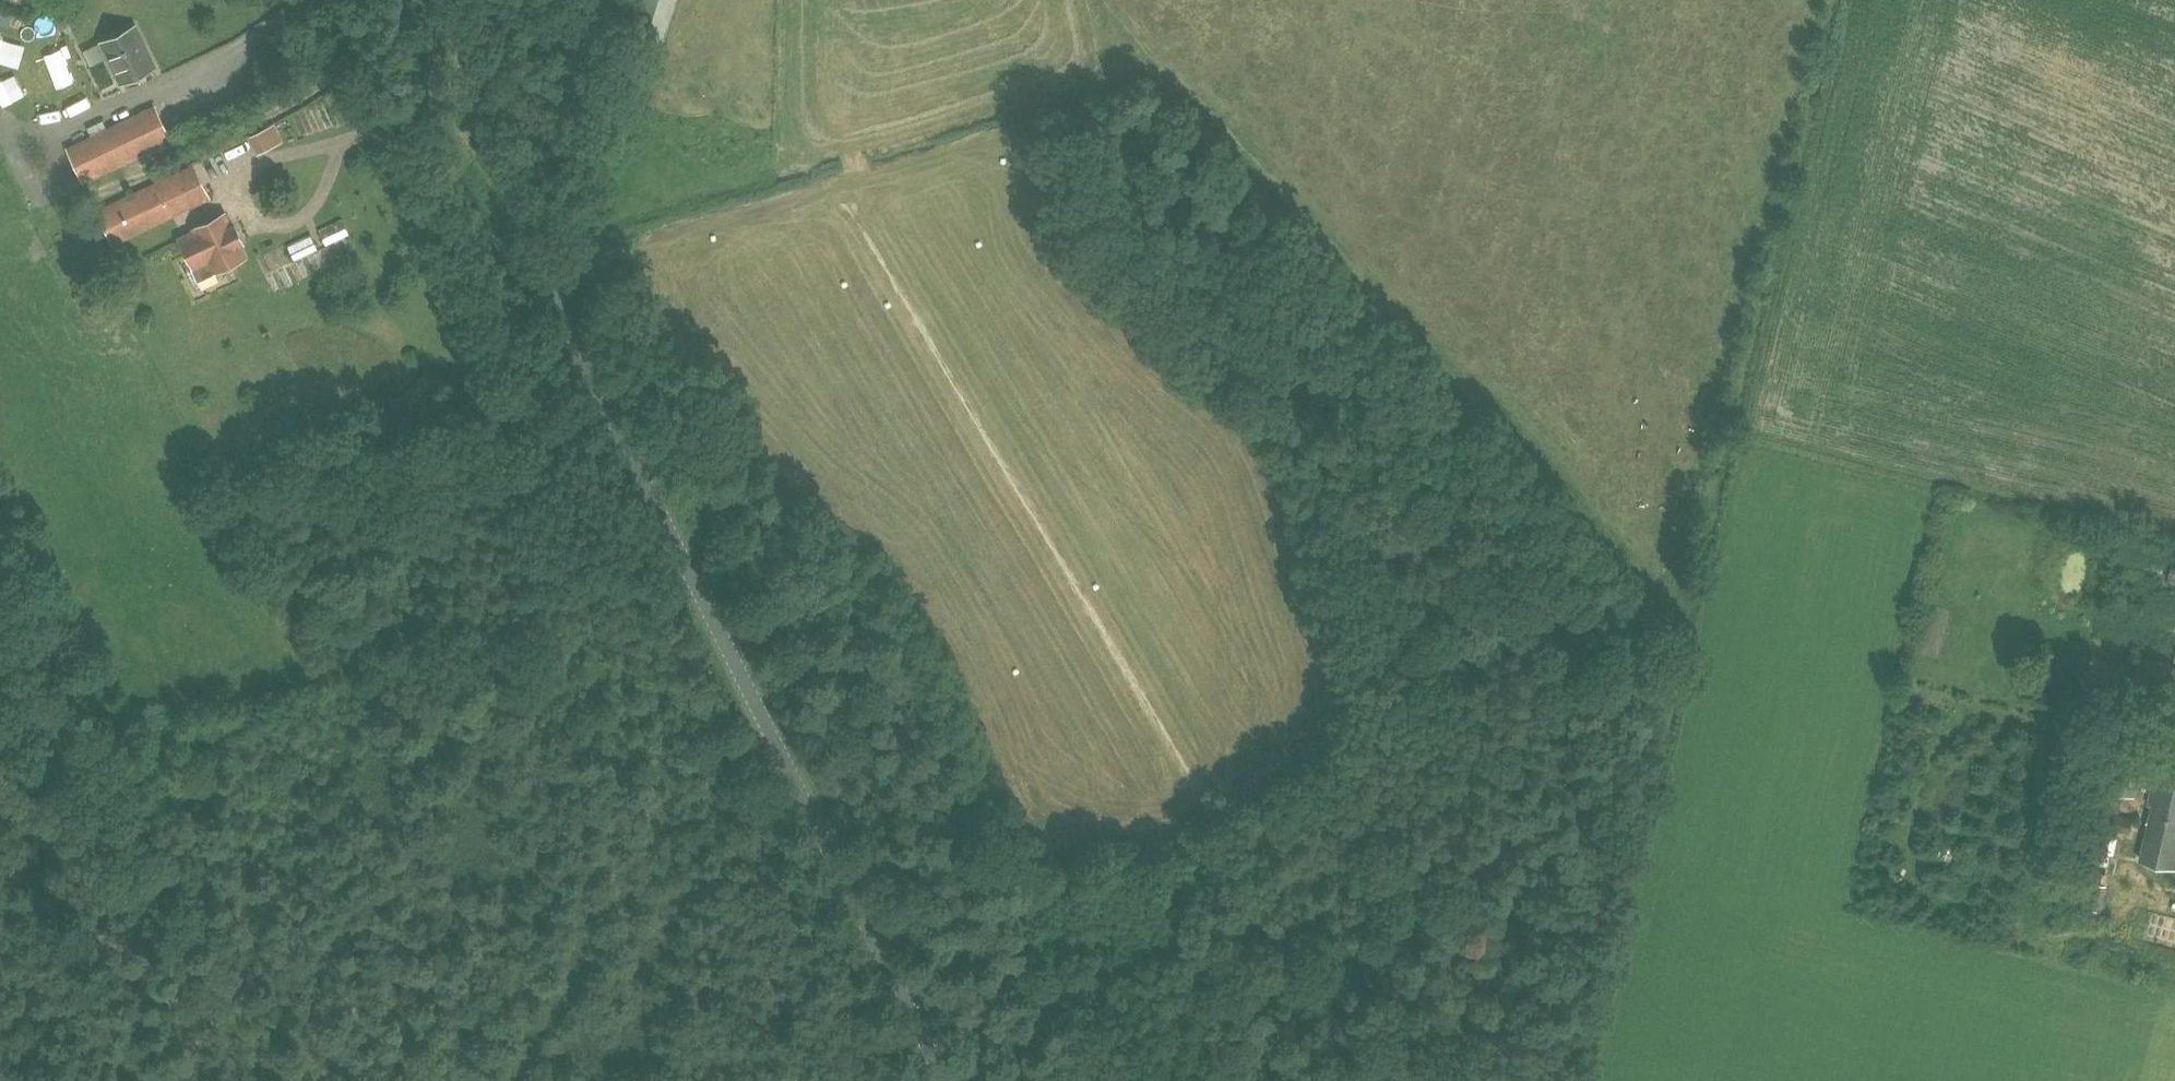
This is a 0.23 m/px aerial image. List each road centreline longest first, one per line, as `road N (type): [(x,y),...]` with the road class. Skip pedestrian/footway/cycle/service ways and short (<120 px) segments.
road 1 (tertiary): [(940,1080),(564,329),(442,0)]

